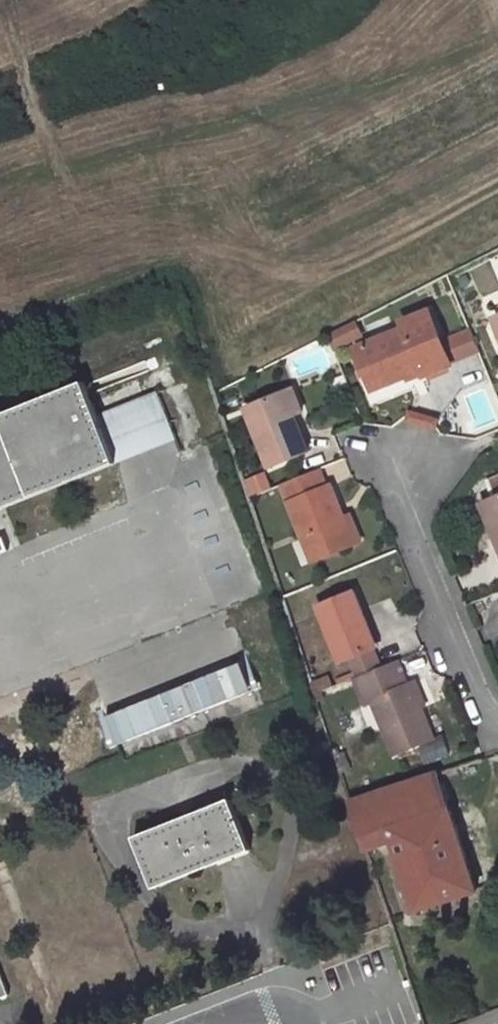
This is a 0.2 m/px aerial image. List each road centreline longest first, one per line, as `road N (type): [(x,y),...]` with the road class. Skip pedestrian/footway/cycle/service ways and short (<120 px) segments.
road 1 (residential): [(497,711),(404,484),(428,455)]

